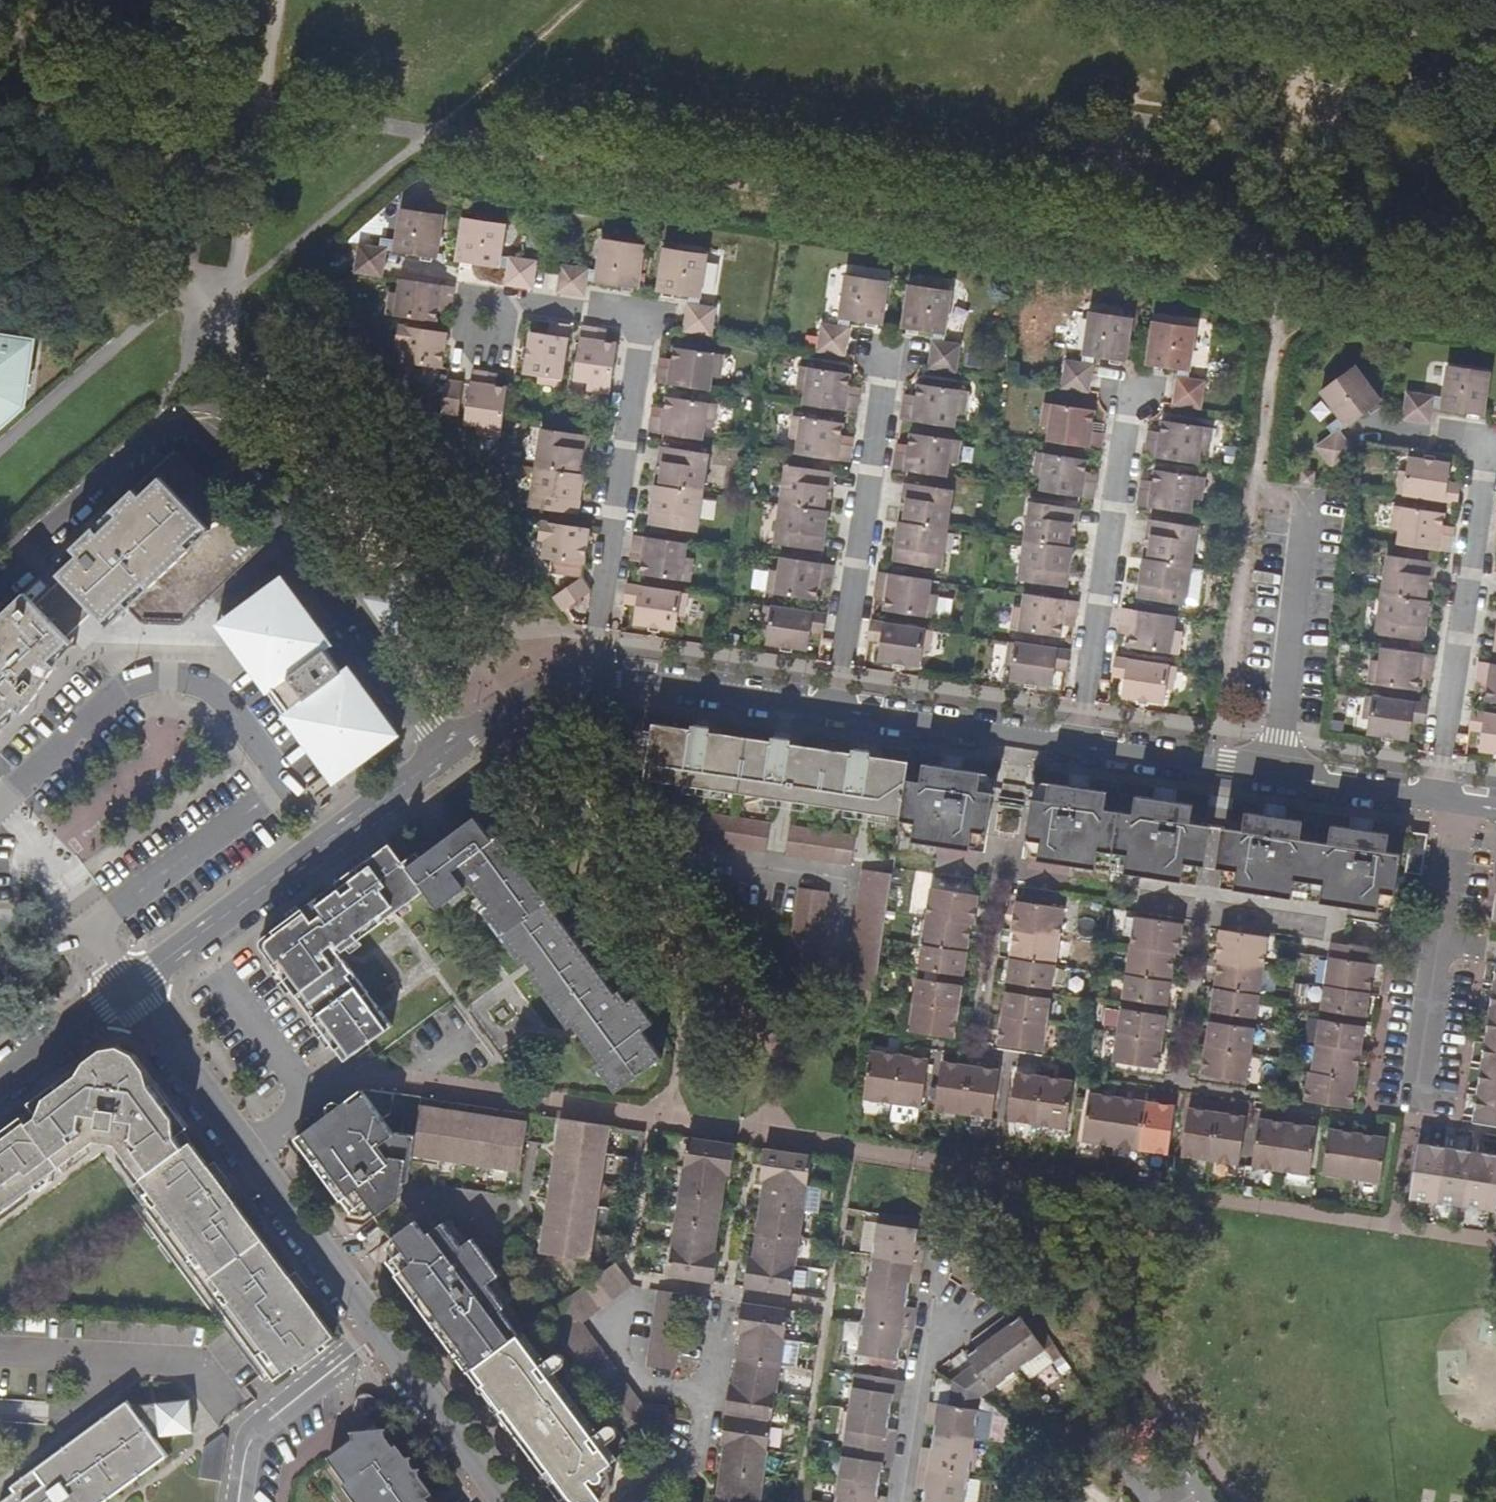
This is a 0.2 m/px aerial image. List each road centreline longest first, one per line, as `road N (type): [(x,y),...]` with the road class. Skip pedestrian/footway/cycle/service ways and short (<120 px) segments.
road 1 (residential): [(447,751),(210,442),(193,431),(147,440),(0,583)]
road 2 (residential): [(471,350),(478,299),(640,319),(591,672)]
road 3 (track): [(527,689),(219,307)]
road 4 (residential): [(379,1339),(123,990)]
road 5 (residential): [(447,751),(123,990)]
road 6 (residential): [(1434,801),(1070,746)]
road 7 (residential): [(883,349),(830,711)]
road 8 (residential): [(1129,386),(1070,746)]
road 9 (residential): [(1487,450),(1434,801)]
road 10 (residential): [(1409,1126),(1461,805)]
road 11 (residential): [(1070,746),(830,711)]
road 12 (residential): [(830,711),(591,672)]
road 13 (residential): [(719,1307),(694,1448),(619,1501)]
road 14 (residential): [(242,1501),(249,1443),(379,1339)]
road 15 (residential): [(502,1501),(379,1339)]
road 16 (residential): [(931,1312),(898,1501)]
road 17 (residential): [(591,672),(546,676),(447,751)]
road 18 (residential): [(123,990),(0,1082)]
road 19 (residential): [(1367,430),(1487,450)]

